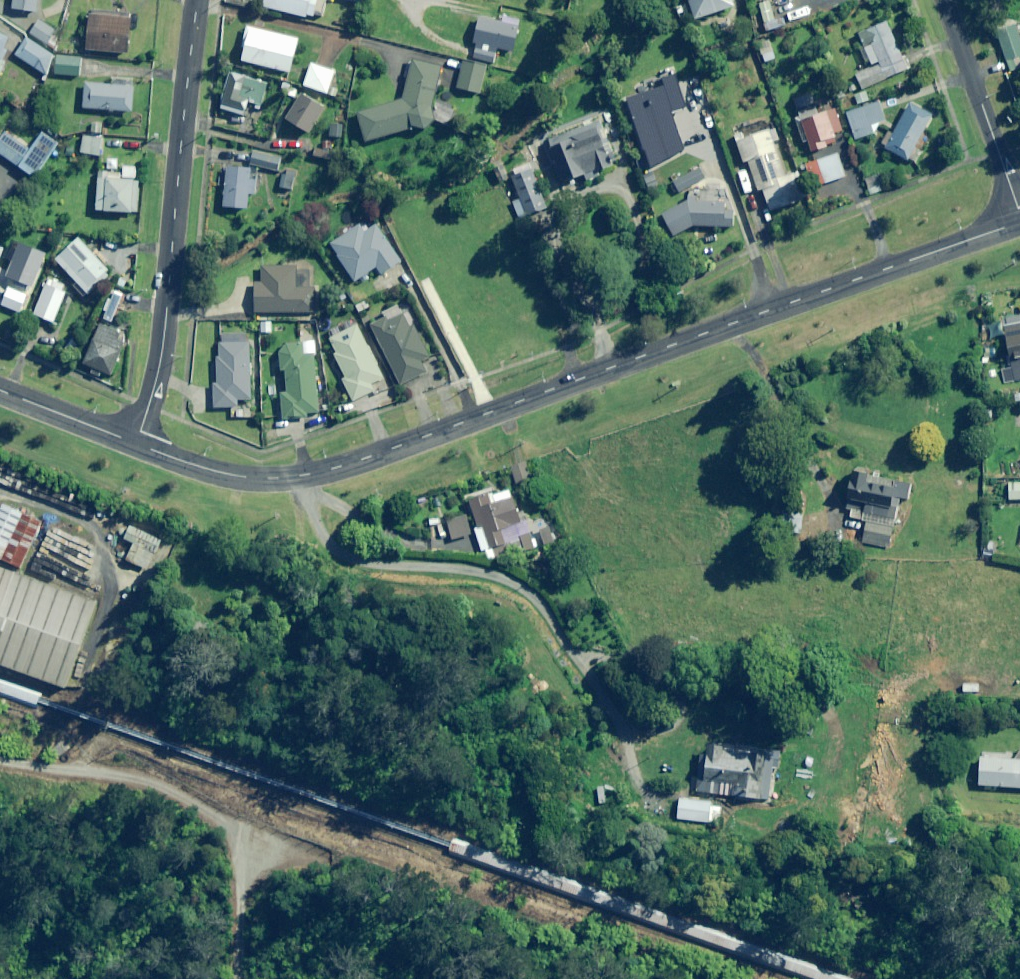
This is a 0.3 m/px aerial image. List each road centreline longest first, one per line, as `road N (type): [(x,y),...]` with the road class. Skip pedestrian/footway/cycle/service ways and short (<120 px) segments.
road 1 (tertiary): [(135,444),(227,475),(311,475),(1019,223)]
road 2 (residential): [(135,444),(166,334),(199,0)]
road 3 (residential): [(1019,214),(945,0)]
road 4 (tertiary): [(0,392),(135,444)]

